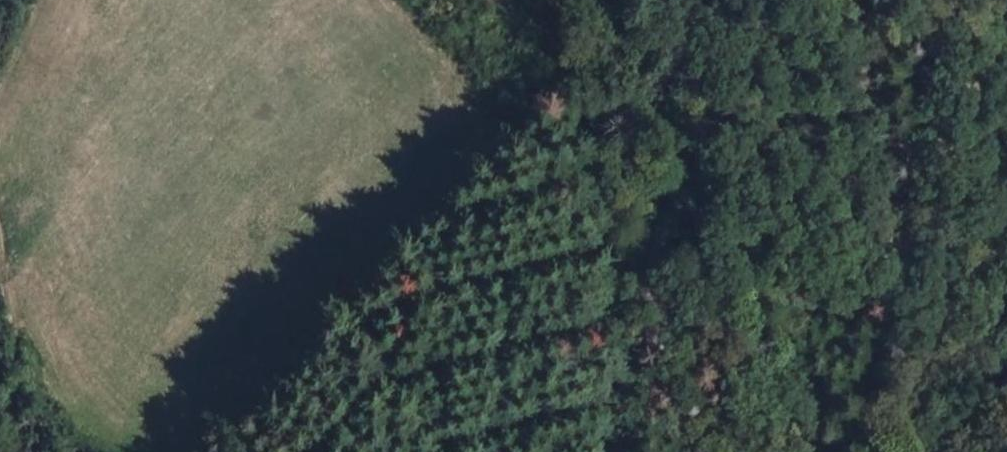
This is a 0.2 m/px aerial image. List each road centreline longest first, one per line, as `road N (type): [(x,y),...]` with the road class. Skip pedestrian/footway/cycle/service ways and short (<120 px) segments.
road 1 (track): [(814,451),(652,93),(617,63),(559,59),(490,118),(385,0)]
road 2 (track): [(942,0),(899,194),(880,451)]
road 3 (track): [(25,451),(26,348),(1,279)]

